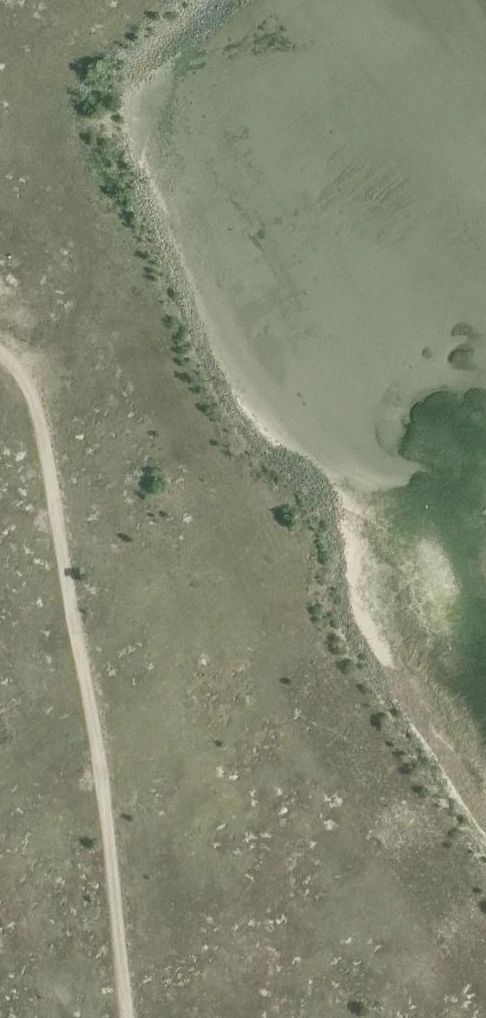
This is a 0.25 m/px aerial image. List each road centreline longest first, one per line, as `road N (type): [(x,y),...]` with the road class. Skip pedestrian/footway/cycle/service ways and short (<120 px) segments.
road 1 (track): [(0,351),(32,385),(57,488),(104,761),(132,1017)]

